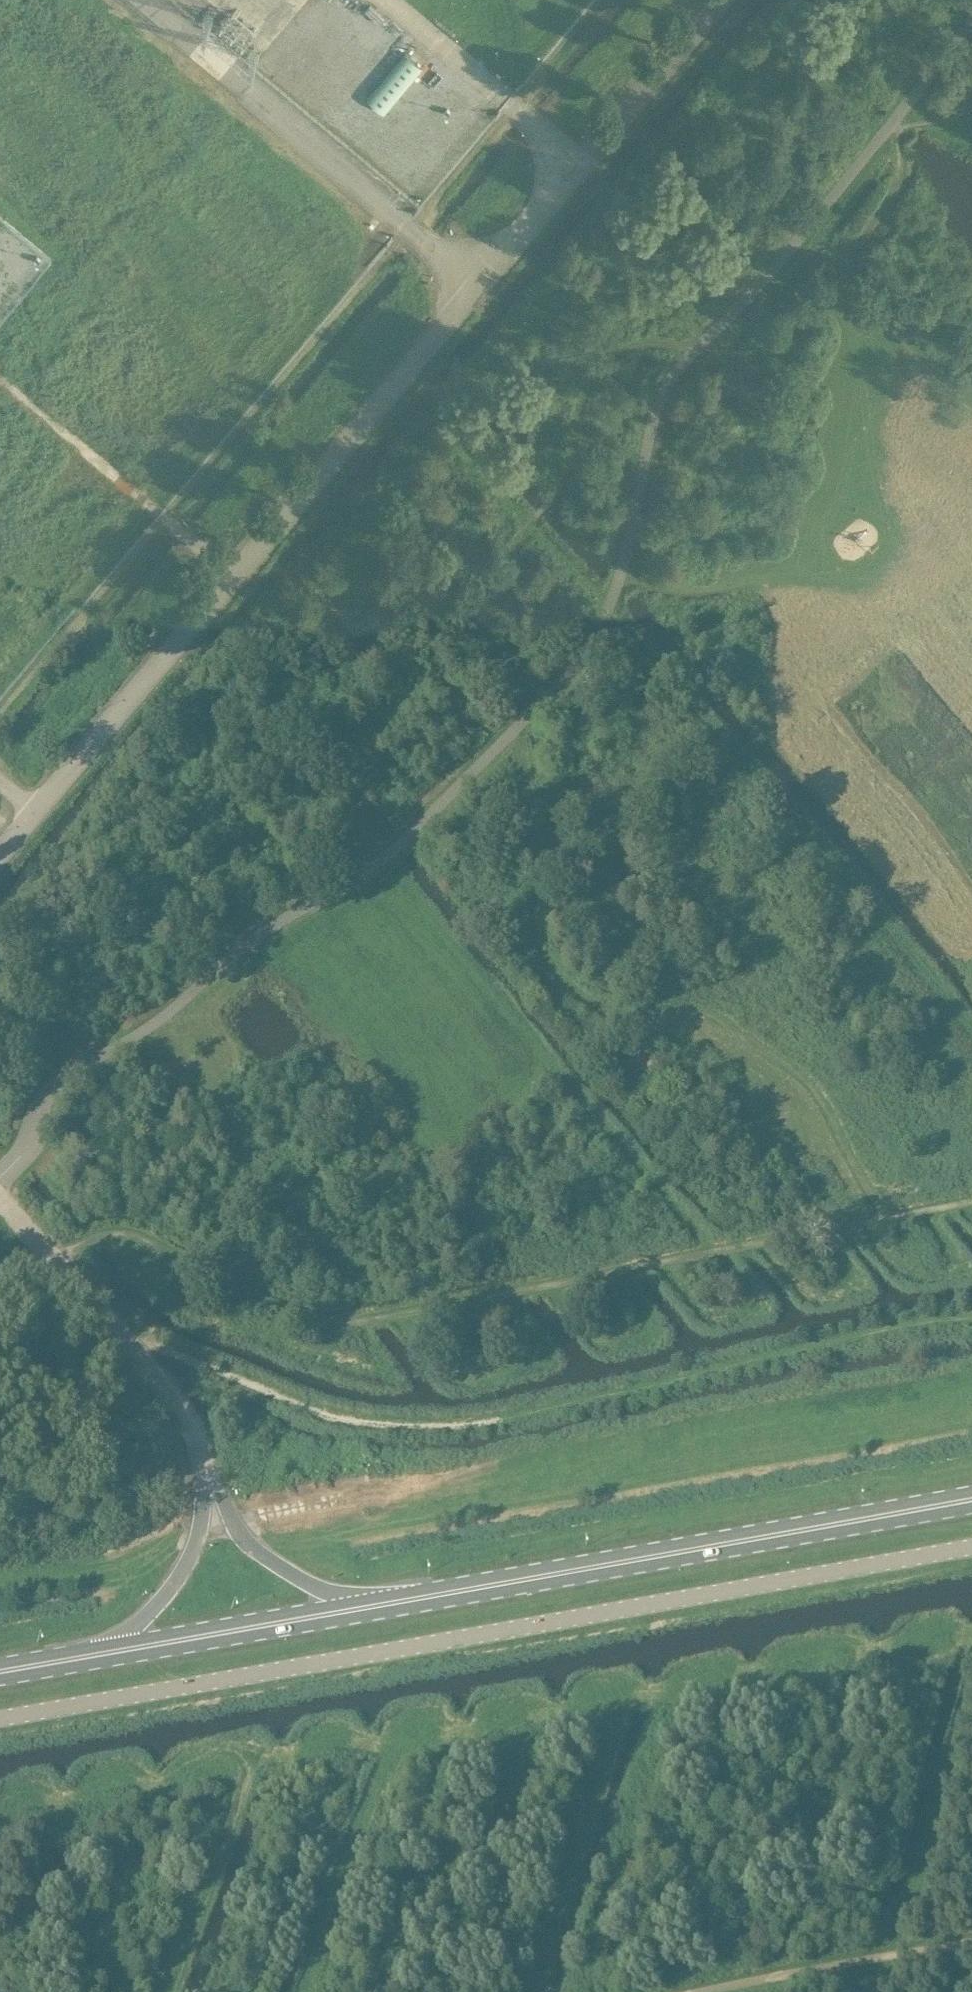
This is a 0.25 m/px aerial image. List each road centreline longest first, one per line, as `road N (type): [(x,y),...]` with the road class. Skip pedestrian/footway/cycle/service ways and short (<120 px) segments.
road 1 (unclassified): [(971,1545),(0,1718)]
road 2 (primary): [(0,1671),(971,1499)]

